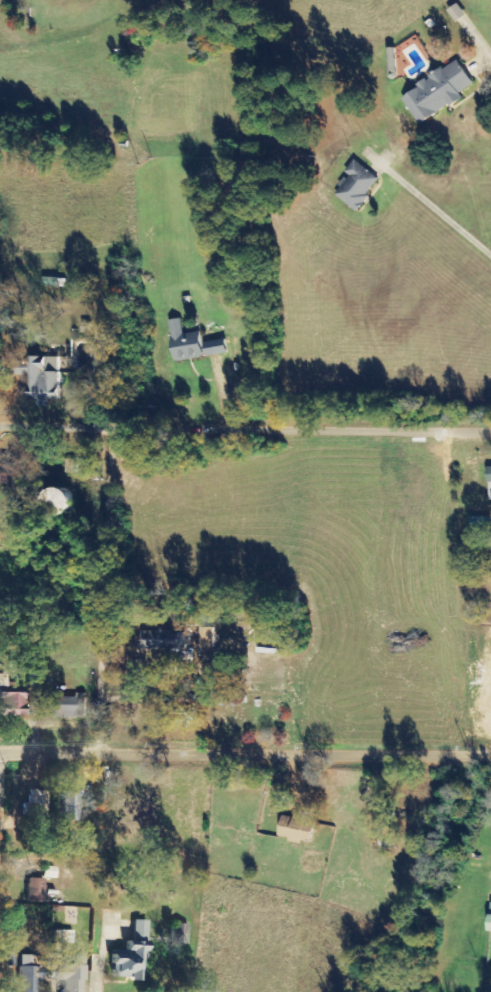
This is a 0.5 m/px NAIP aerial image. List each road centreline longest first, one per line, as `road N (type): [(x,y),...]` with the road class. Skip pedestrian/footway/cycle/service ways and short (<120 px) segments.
road 1 (residential): [(490,427),(0,418)]
road 2 (residential): [(0,751),(490,752)]
road 3 (residential): [(104,751),(109,420)]

